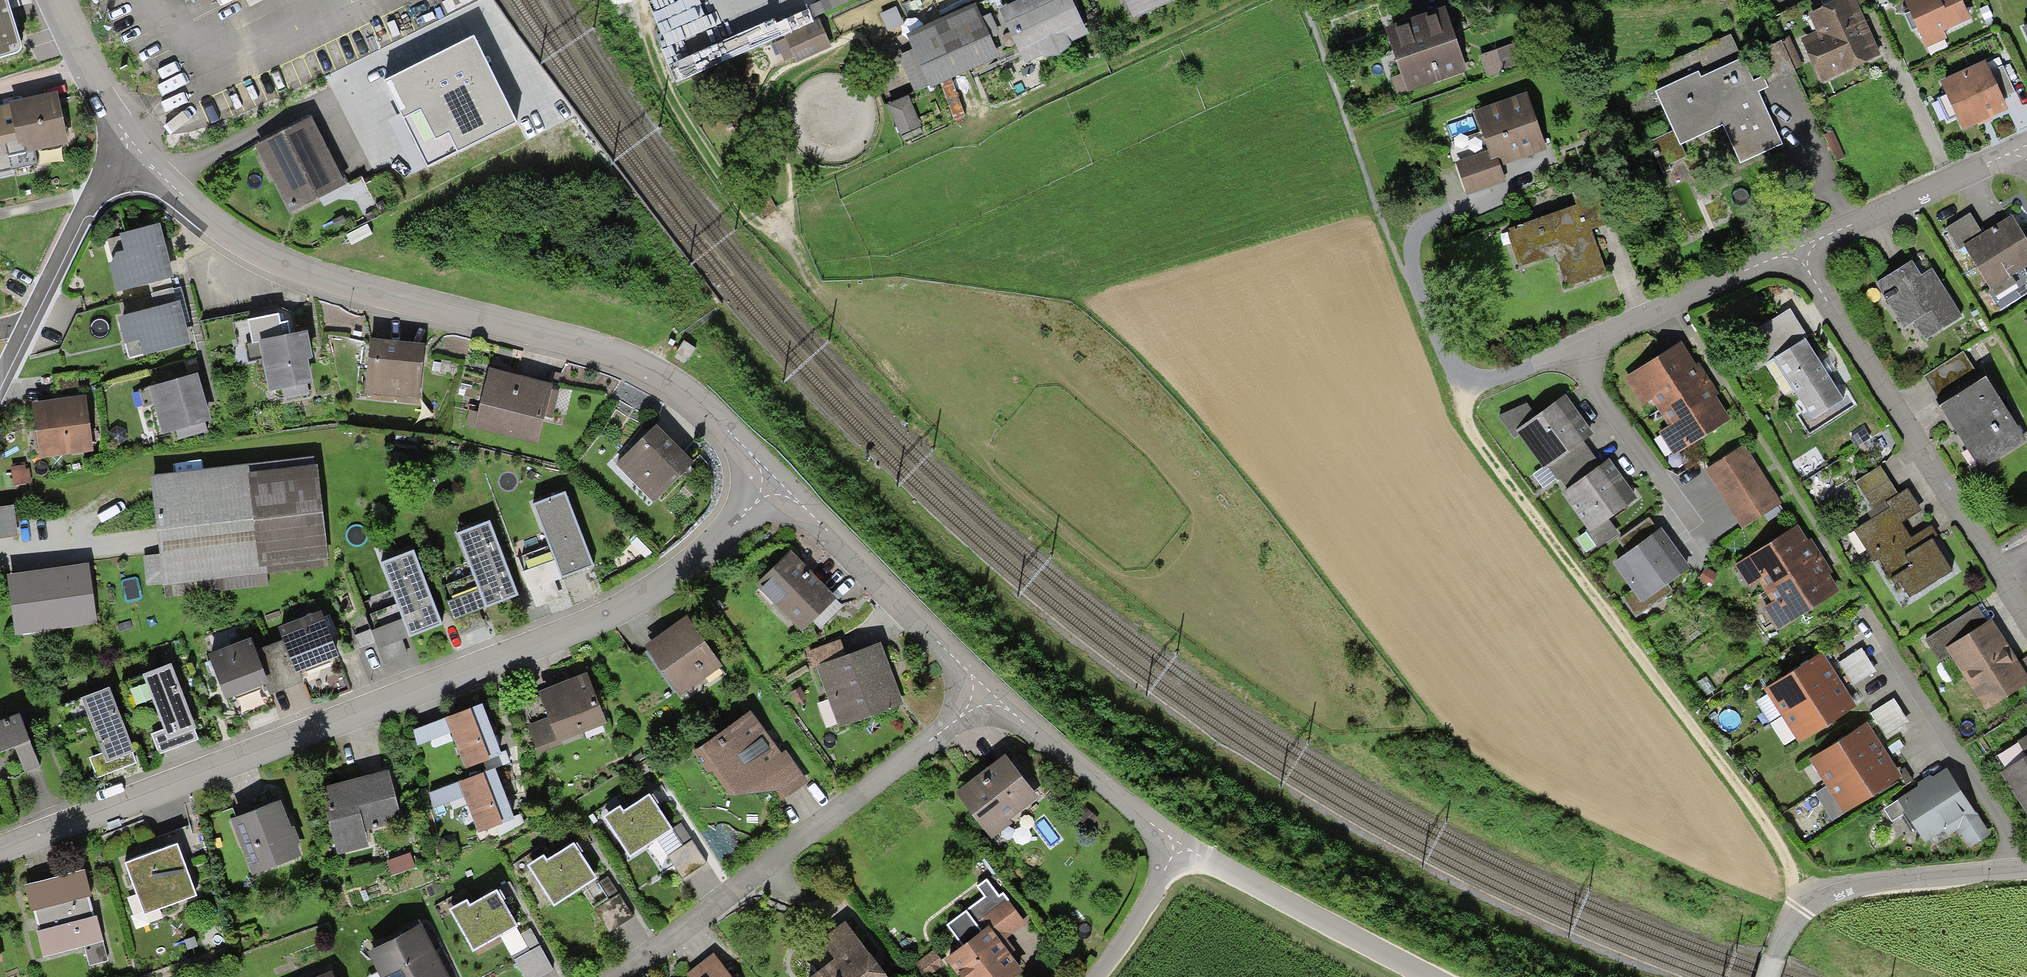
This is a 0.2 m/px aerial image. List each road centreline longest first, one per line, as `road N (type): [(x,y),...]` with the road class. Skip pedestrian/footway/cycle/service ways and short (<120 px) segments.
road 1 (residential): [(0,848),(604,617),(712,547),(774,483)]
road 2 (track): [(1248,0),(841,189),(817,208),(802,242),(807,275),(861,346),(968,450)]
road 3 (residential): [(132,147),(211,224),(284,267),(636,365),(693,400),(774,483)]
road 4 (track): [(1802,905),(1748,805),(1467,432),(1461,408),(1468,389)]
road 5 (residential): [(614,976),(989,695)]
road 6 (residential): [(1795,251),(2026,616)]
road 7 (residential): [(1795,251),(1468,389)]
road 8 (residential): [(2026,868),(1846,888),(1802,905),(1764,976)]
road 9 (residential): [(774,483),(989,695)]
road 10 (residential): [(1178,844),(1423,976)]
road 11 (residential): [(2023,147),(1795,251)]
road 12 (residential): [(989,695),(1178,844)]
road 13 (residential): [(132,147),(88,204),(28,329)]
road 14 (residential): [(52,0),(132,147)]
road 15 (residential): [(1092,976),(1178,844)]

